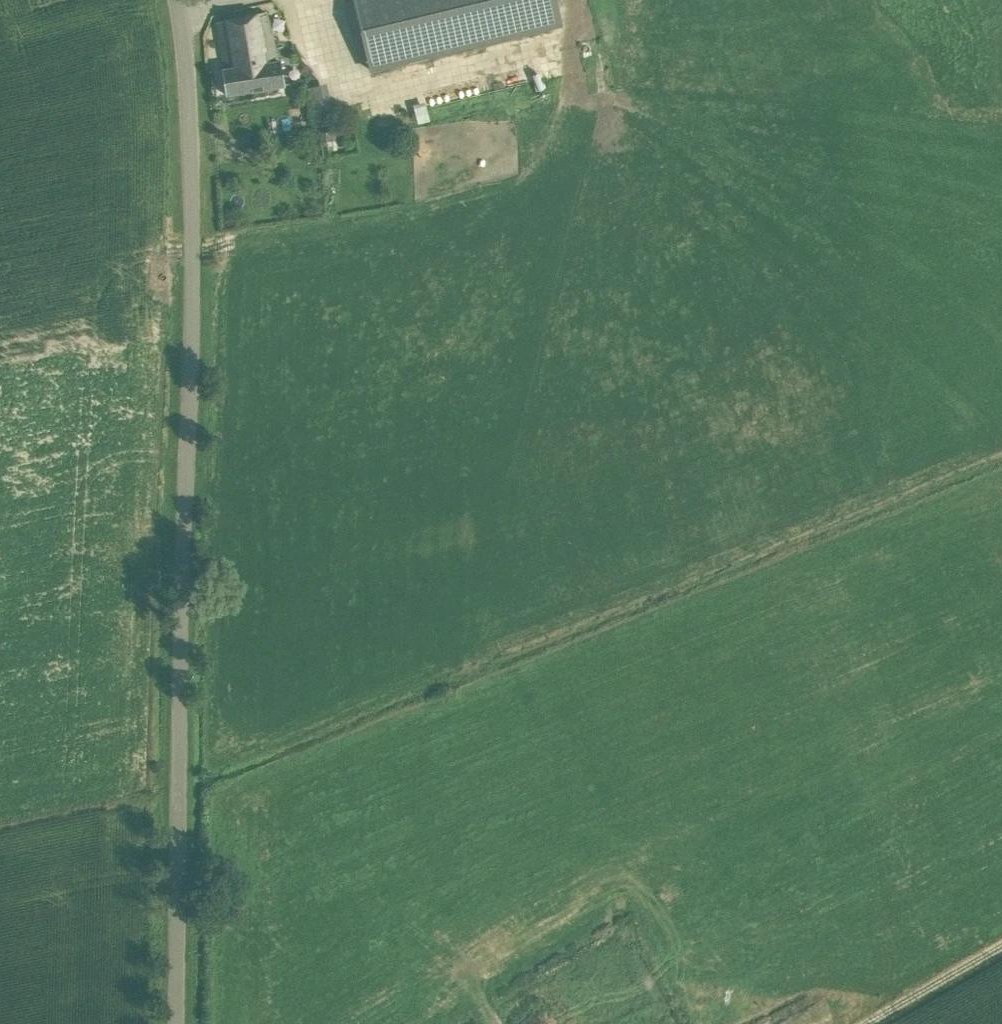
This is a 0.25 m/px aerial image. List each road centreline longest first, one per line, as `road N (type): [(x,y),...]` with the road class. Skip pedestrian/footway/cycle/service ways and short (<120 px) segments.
road 1 (unclassified): [(175,1023),(190,78),(179,0)]

